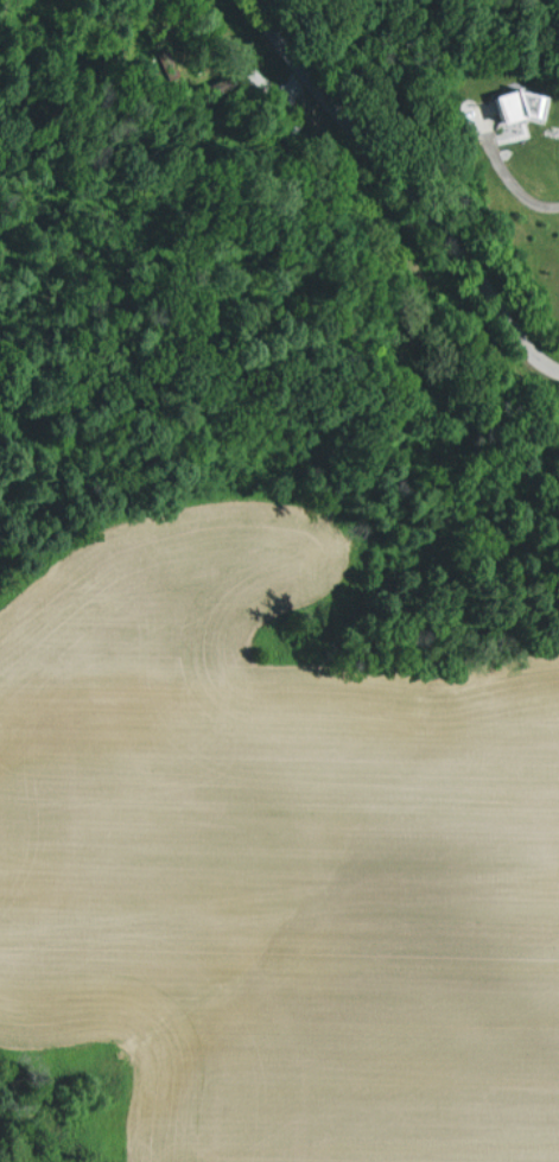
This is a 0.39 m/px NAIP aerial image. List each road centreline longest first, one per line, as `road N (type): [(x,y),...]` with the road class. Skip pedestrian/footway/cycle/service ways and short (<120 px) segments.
road 1 (residential): [(558,380),(313,59),(252,0)]

